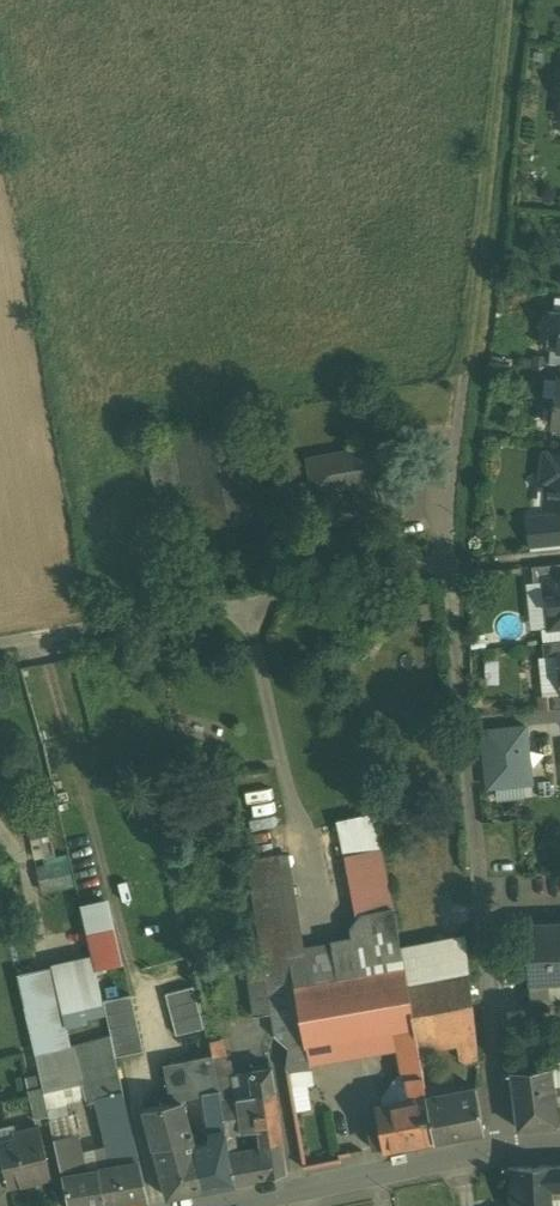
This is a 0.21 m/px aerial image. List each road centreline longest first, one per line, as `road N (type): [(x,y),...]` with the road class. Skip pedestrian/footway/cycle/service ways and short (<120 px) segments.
road 1 (residential): [(504,1147),(439,500),(462,377)]
road 2 (track): [(444,568),(0,645)]
road 3 (track): [(462,377),(505,0)]
road 4 (unclassified): [(213,1205),(504,1147)]

